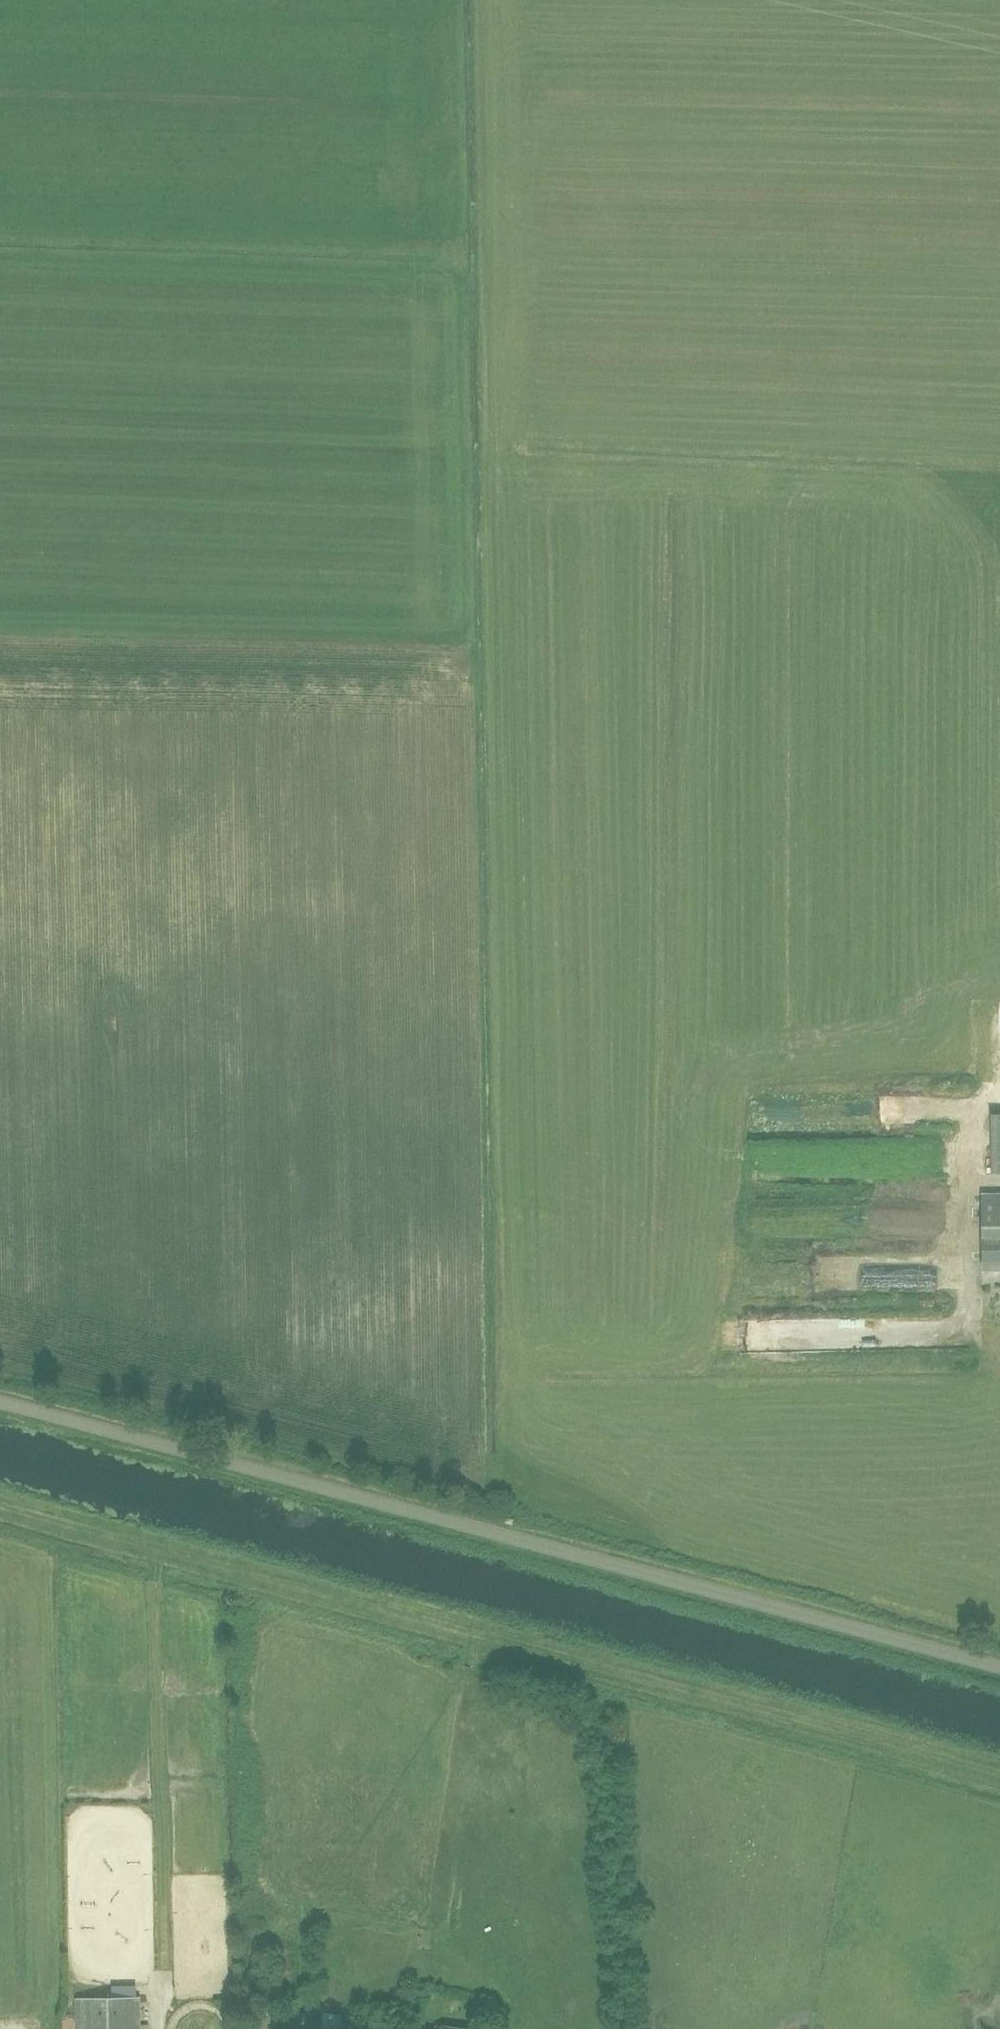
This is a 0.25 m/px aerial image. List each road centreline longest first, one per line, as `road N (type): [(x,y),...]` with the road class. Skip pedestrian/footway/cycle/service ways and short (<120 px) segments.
road 1 (track): [(999,1772),(0,1507)]
road 2 (unclassified): [(999,1665),(0,1401)]

